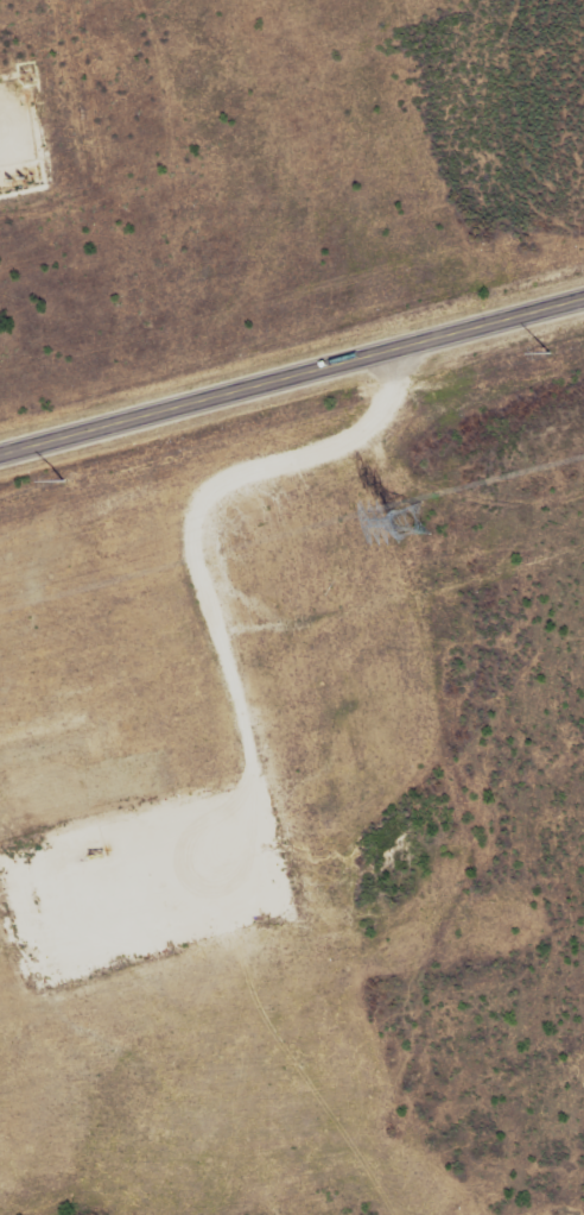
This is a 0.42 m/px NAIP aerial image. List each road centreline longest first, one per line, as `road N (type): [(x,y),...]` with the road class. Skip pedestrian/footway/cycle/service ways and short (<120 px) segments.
road 1 (secondary): [(0,460),(583,305)]

